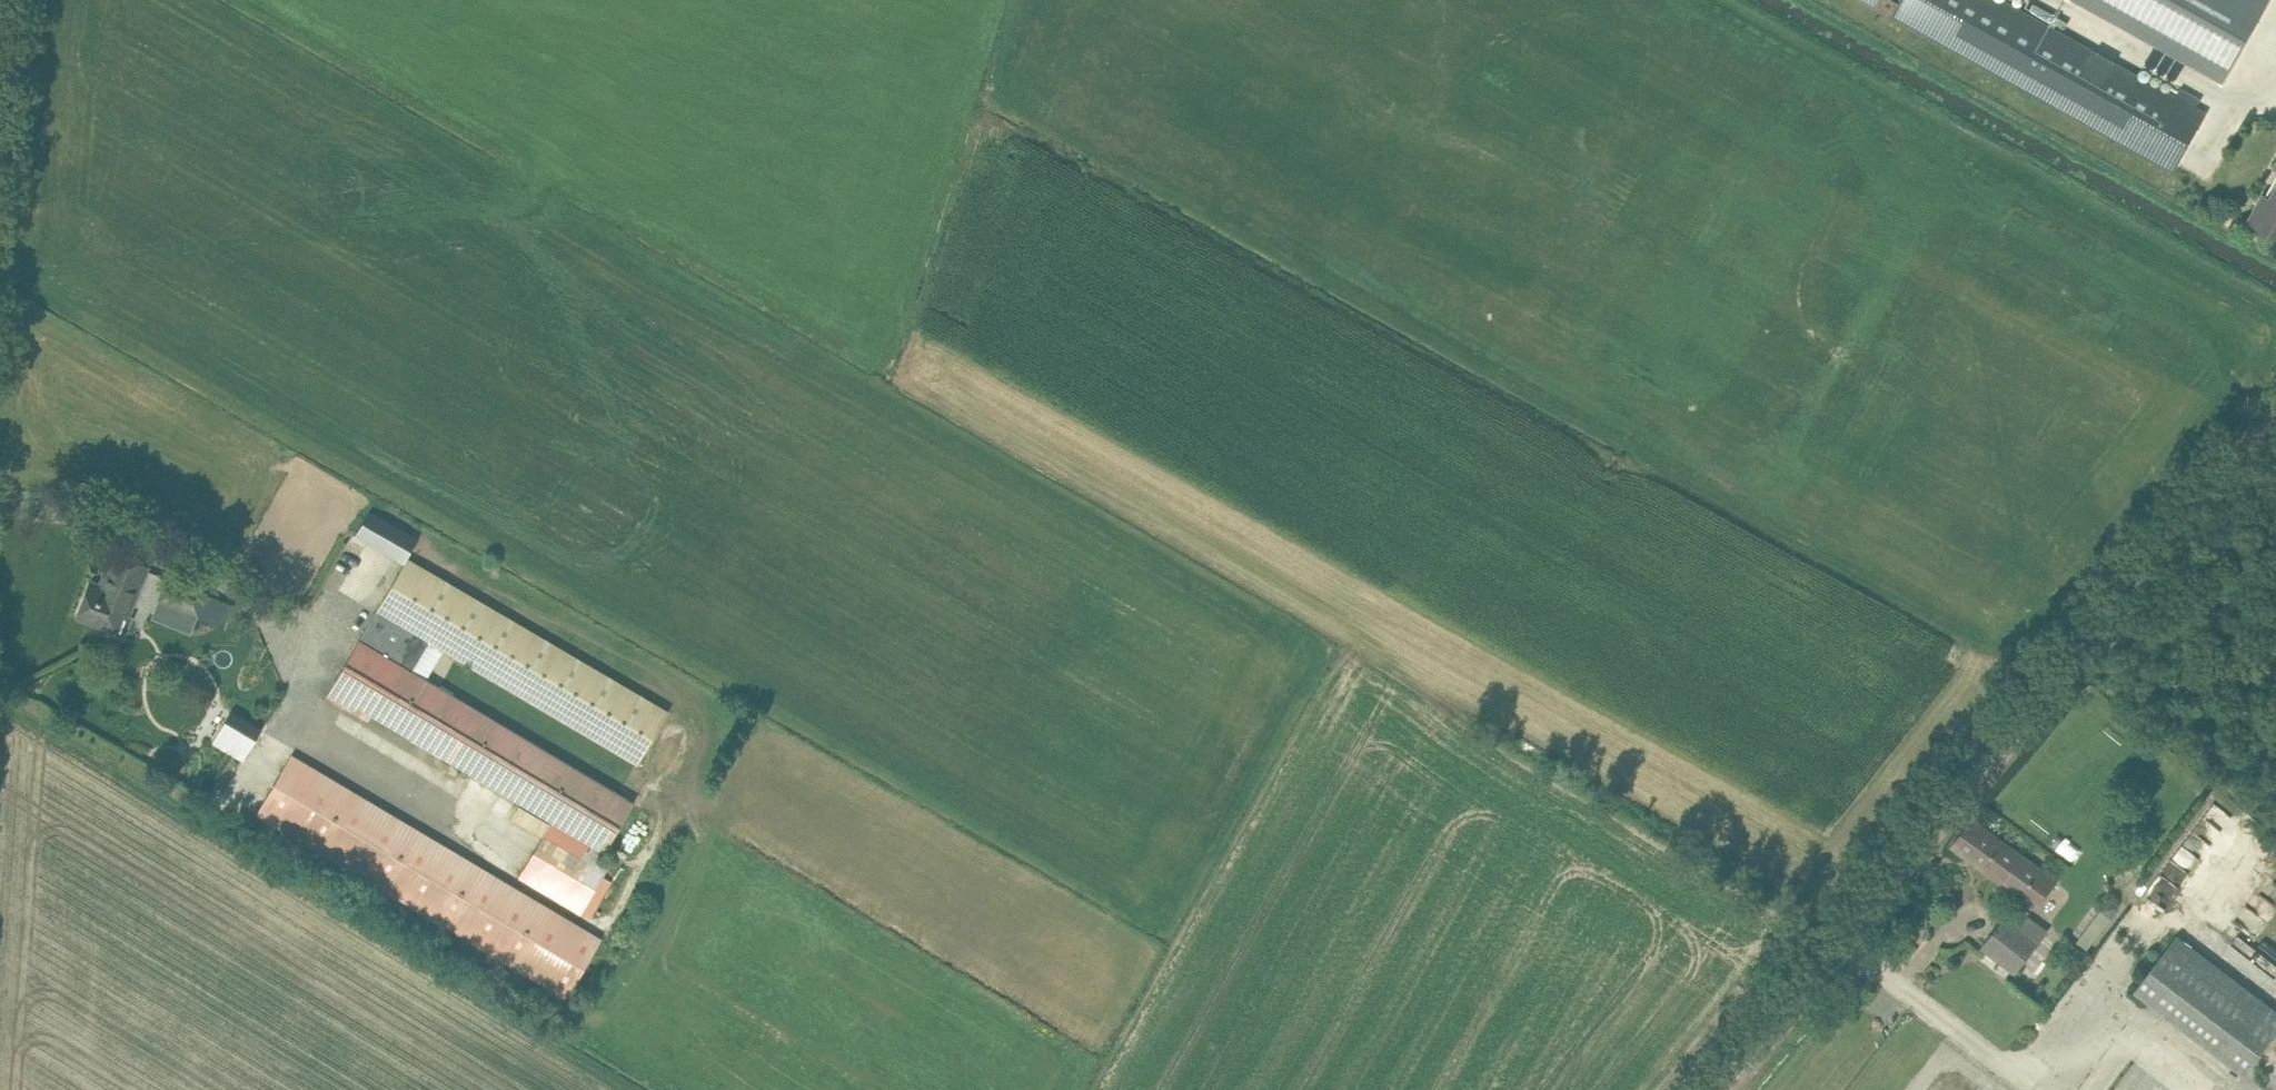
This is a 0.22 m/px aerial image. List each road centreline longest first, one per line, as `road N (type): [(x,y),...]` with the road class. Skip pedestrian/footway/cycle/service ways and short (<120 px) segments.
road 1 (tertiary): [(1727,1089),(2275,401)]

